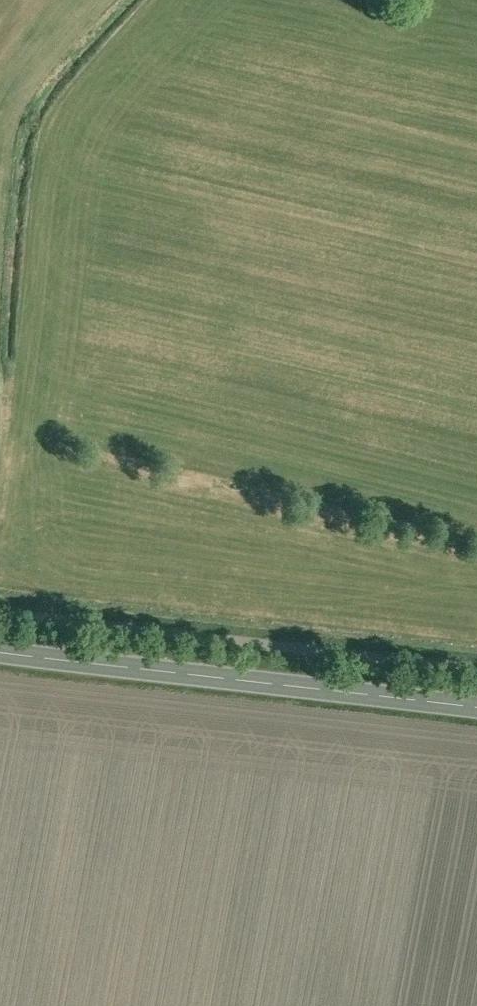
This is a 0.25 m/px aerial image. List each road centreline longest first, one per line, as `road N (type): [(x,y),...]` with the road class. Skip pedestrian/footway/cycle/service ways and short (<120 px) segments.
road 1 (secondary): [(476,707),(0,651)]

